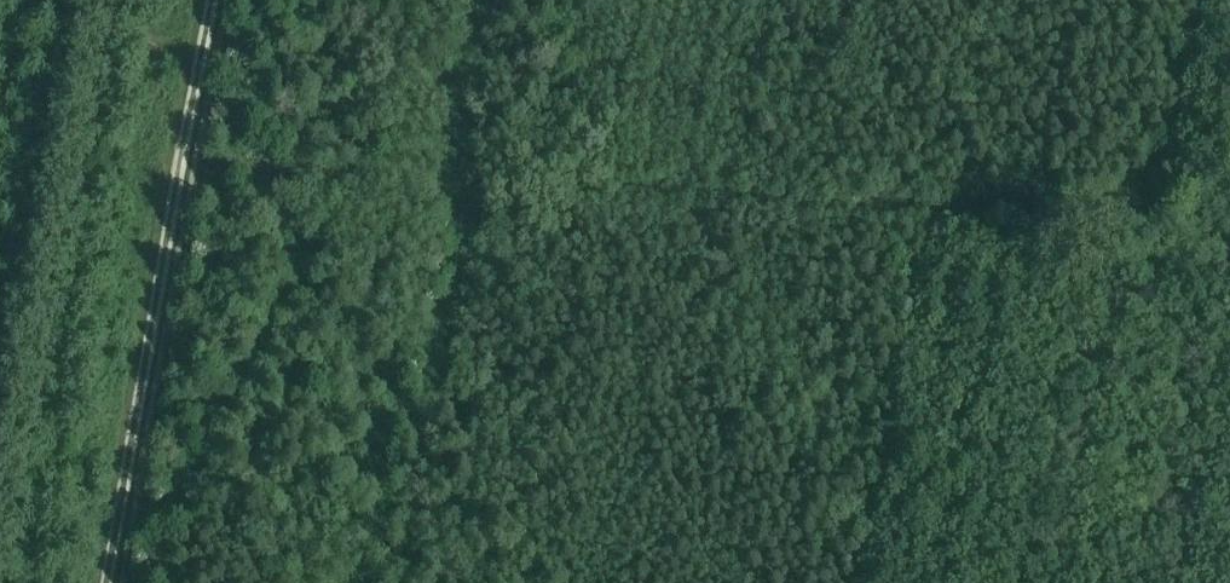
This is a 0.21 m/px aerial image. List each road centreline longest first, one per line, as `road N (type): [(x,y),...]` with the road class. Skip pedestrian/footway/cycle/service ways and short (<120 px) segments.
road 1 (track): [(179,170),(695,198),(815,214),(1229,231)]
road 2 (track): [(105,582),(211,0)]
road 3 (track): [(214,62),(0,5)]

